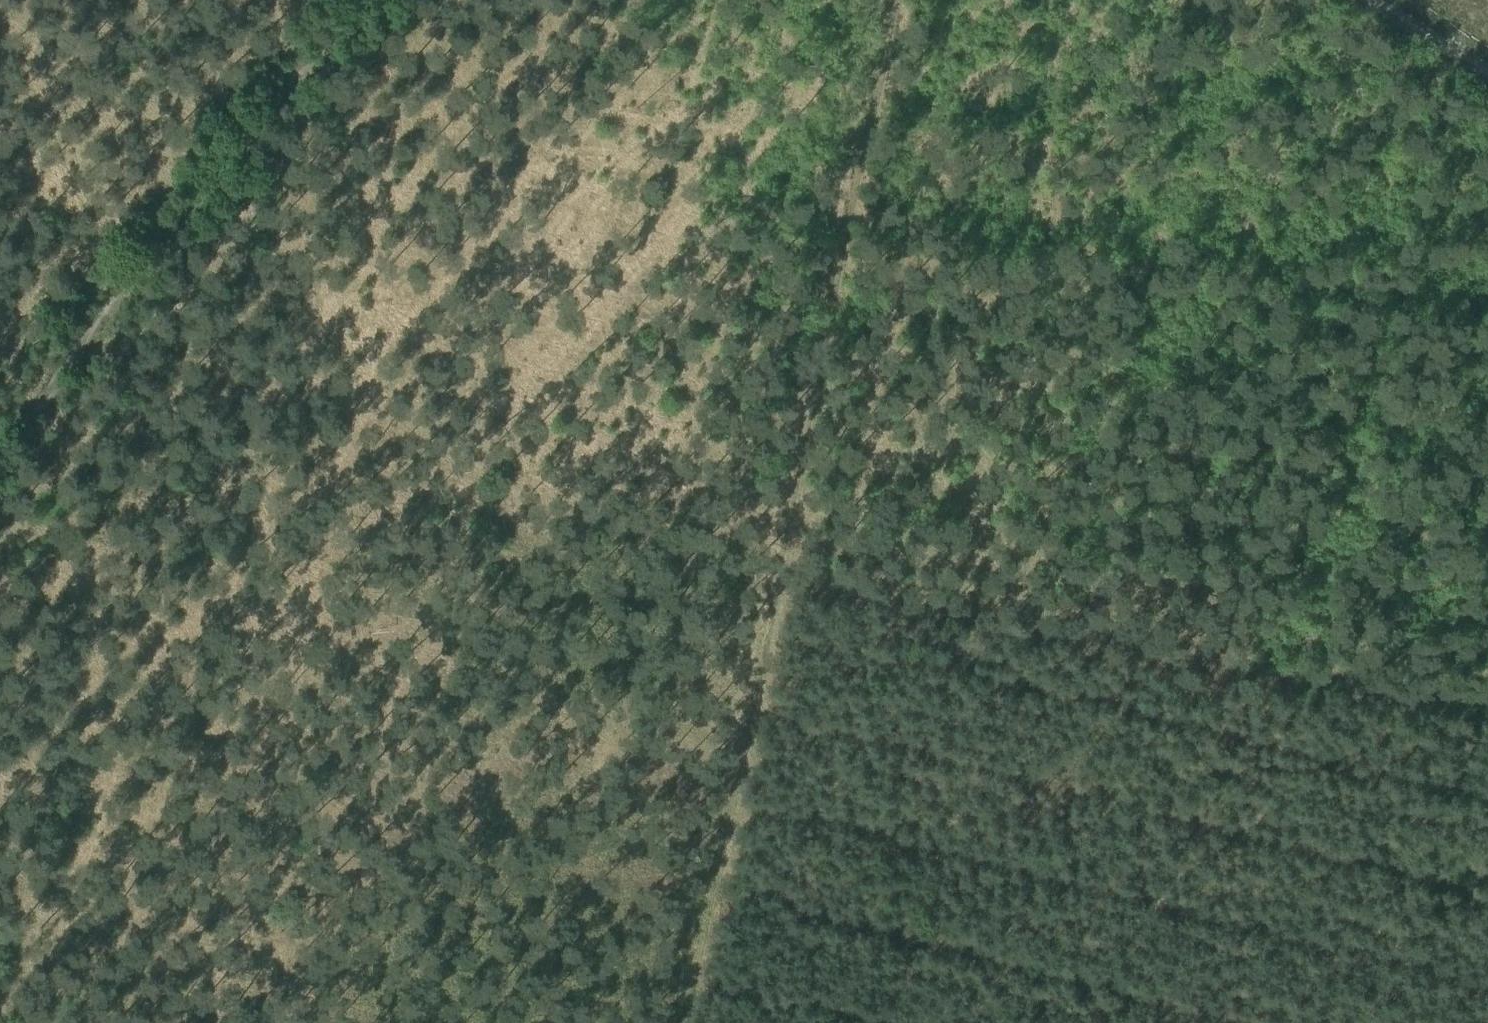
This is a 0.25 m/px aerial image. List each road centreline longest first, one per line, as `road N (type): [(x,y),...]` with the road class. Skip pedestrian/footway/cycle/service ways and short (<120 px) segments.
road 1 (track): [(366,0),(0,435)]
road 2 (track): [(1487,76),(1369,0)]

